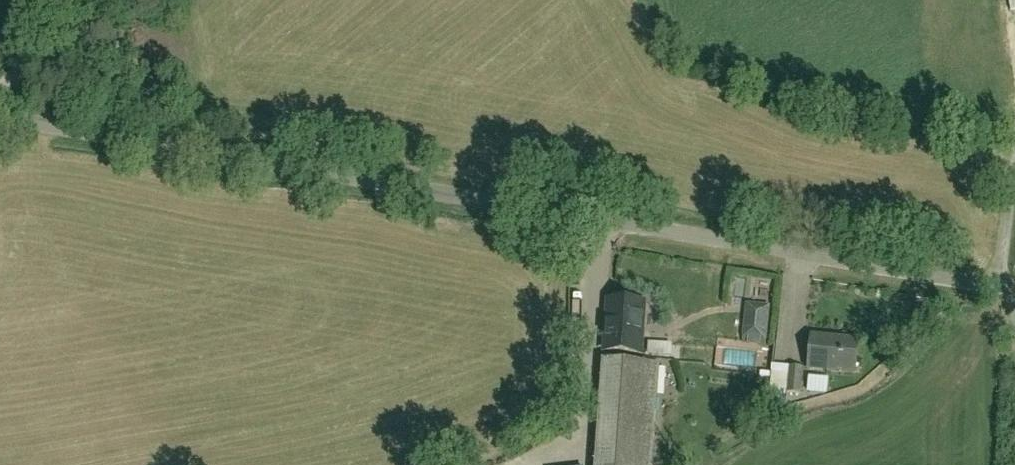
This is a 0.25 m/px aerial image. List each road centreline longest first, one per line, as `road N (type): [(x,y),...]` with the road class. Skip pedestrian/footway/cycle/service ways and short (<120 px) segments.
road 1 (unclassified): [(0,120),(1014,290)]
road 2 (track): [(0,89),(113,0)]

